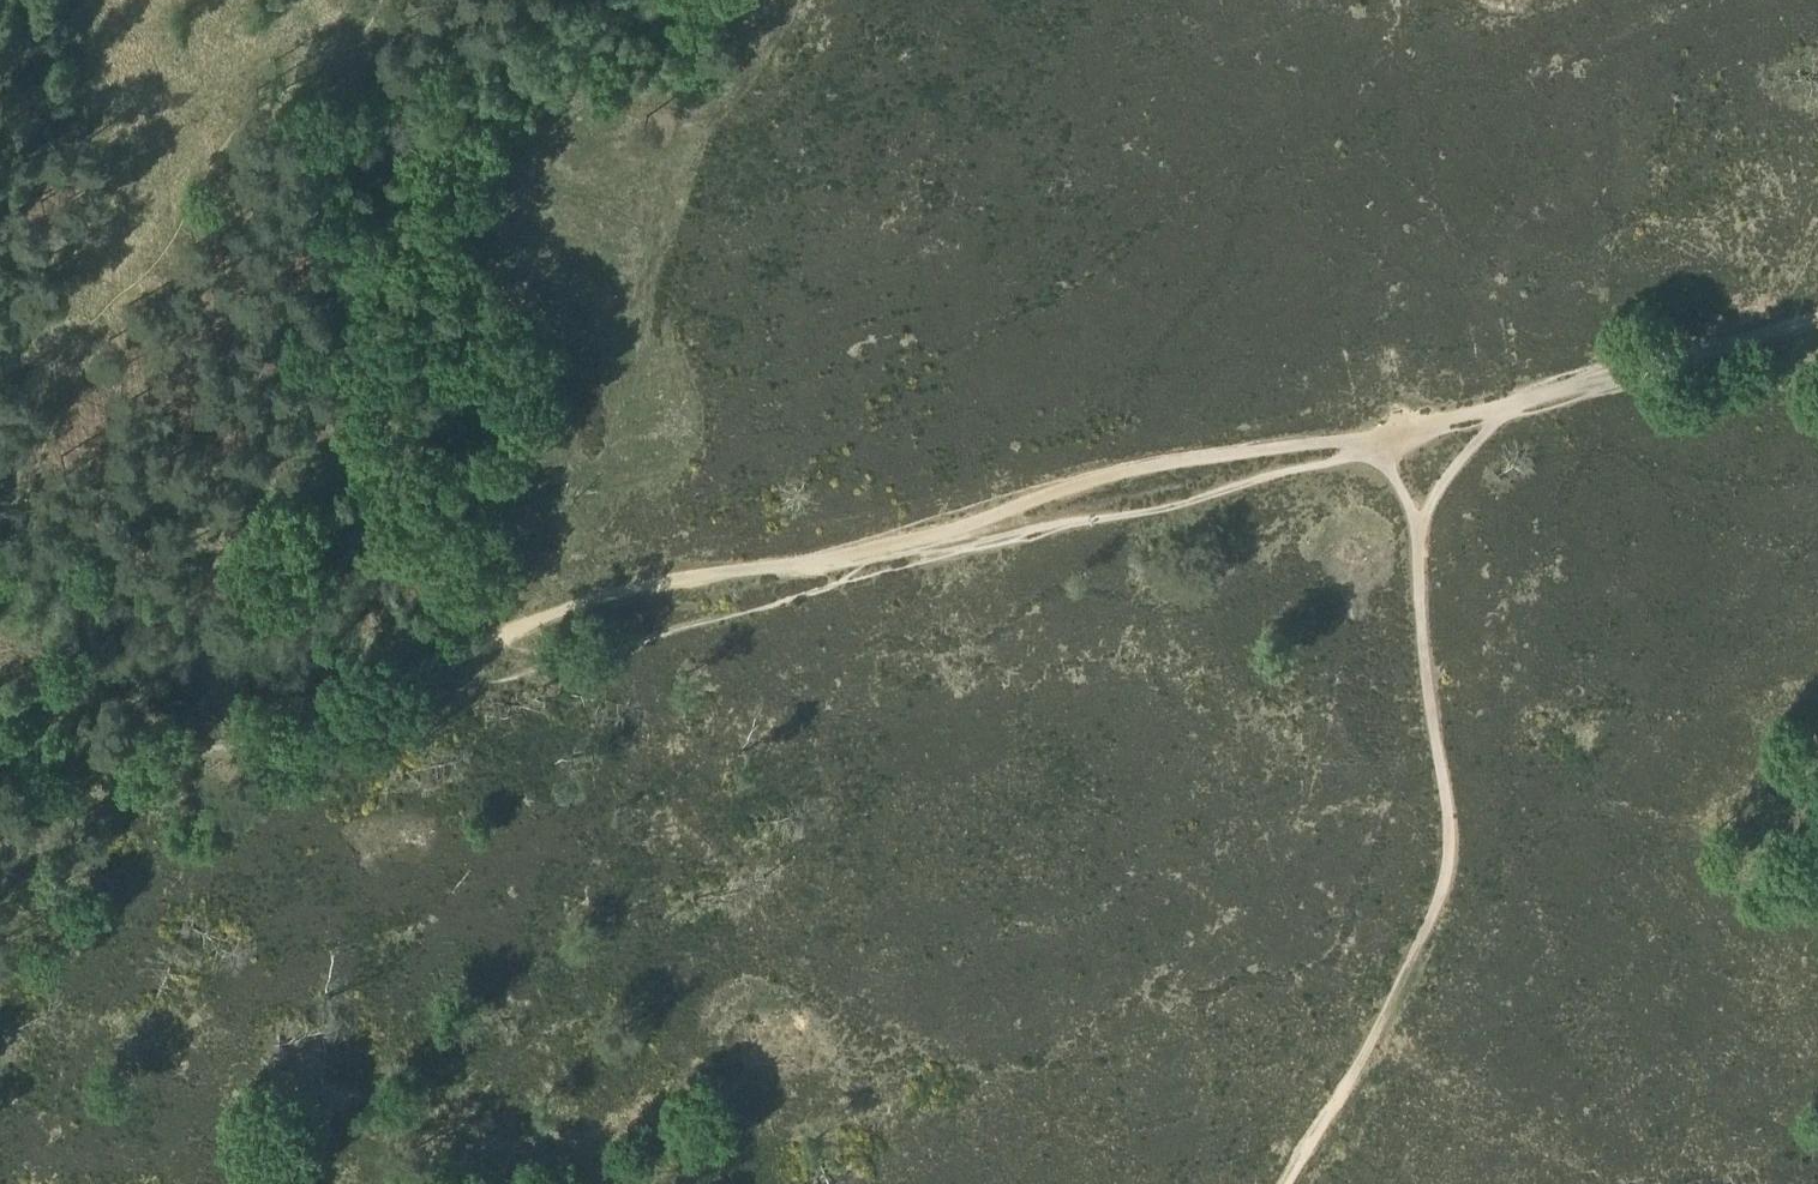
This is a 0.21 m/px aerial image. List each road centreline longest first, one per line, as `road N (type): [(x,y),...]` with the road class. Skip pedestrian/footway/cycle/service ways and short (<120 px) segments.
road 1 (track): [(0,753),(275,752),(394,687),(547,622),(668,590),(808,568),(1093,488),(1411,435)]
road 2 (track): [(1420,525),(1423,667),(1454,867),(1366,1057),(1291,1183)]
road 3 (track): [(1537,400),(1817,324)]
road 4 (track): [(1420,525),(1488,434),(1537,400)]
road 5 (track): [(1411,435),(1537,400)]

